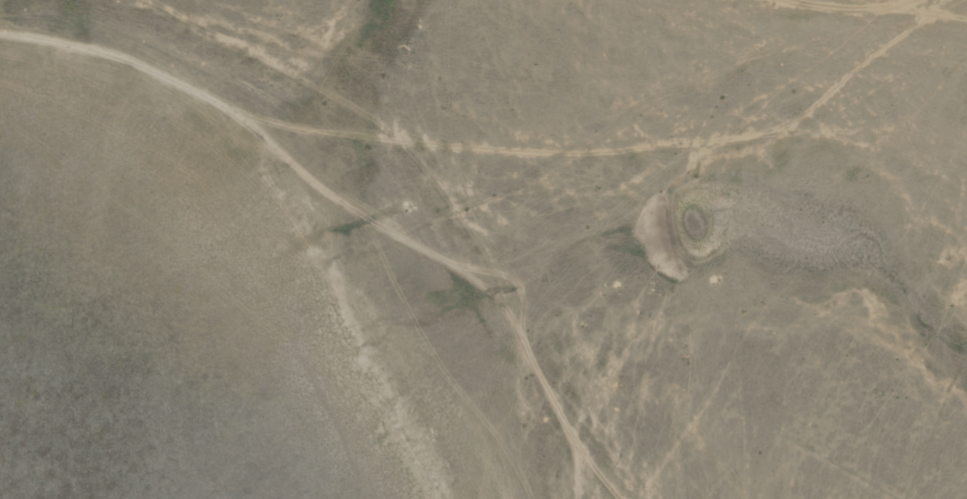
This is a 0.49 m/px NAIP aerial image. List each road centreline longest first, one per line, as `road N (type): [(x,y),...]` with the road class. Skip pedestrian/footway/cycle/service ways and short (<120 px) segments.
road 1 (residential): [(176,0),(466,49),(729,64),(966,120)]

